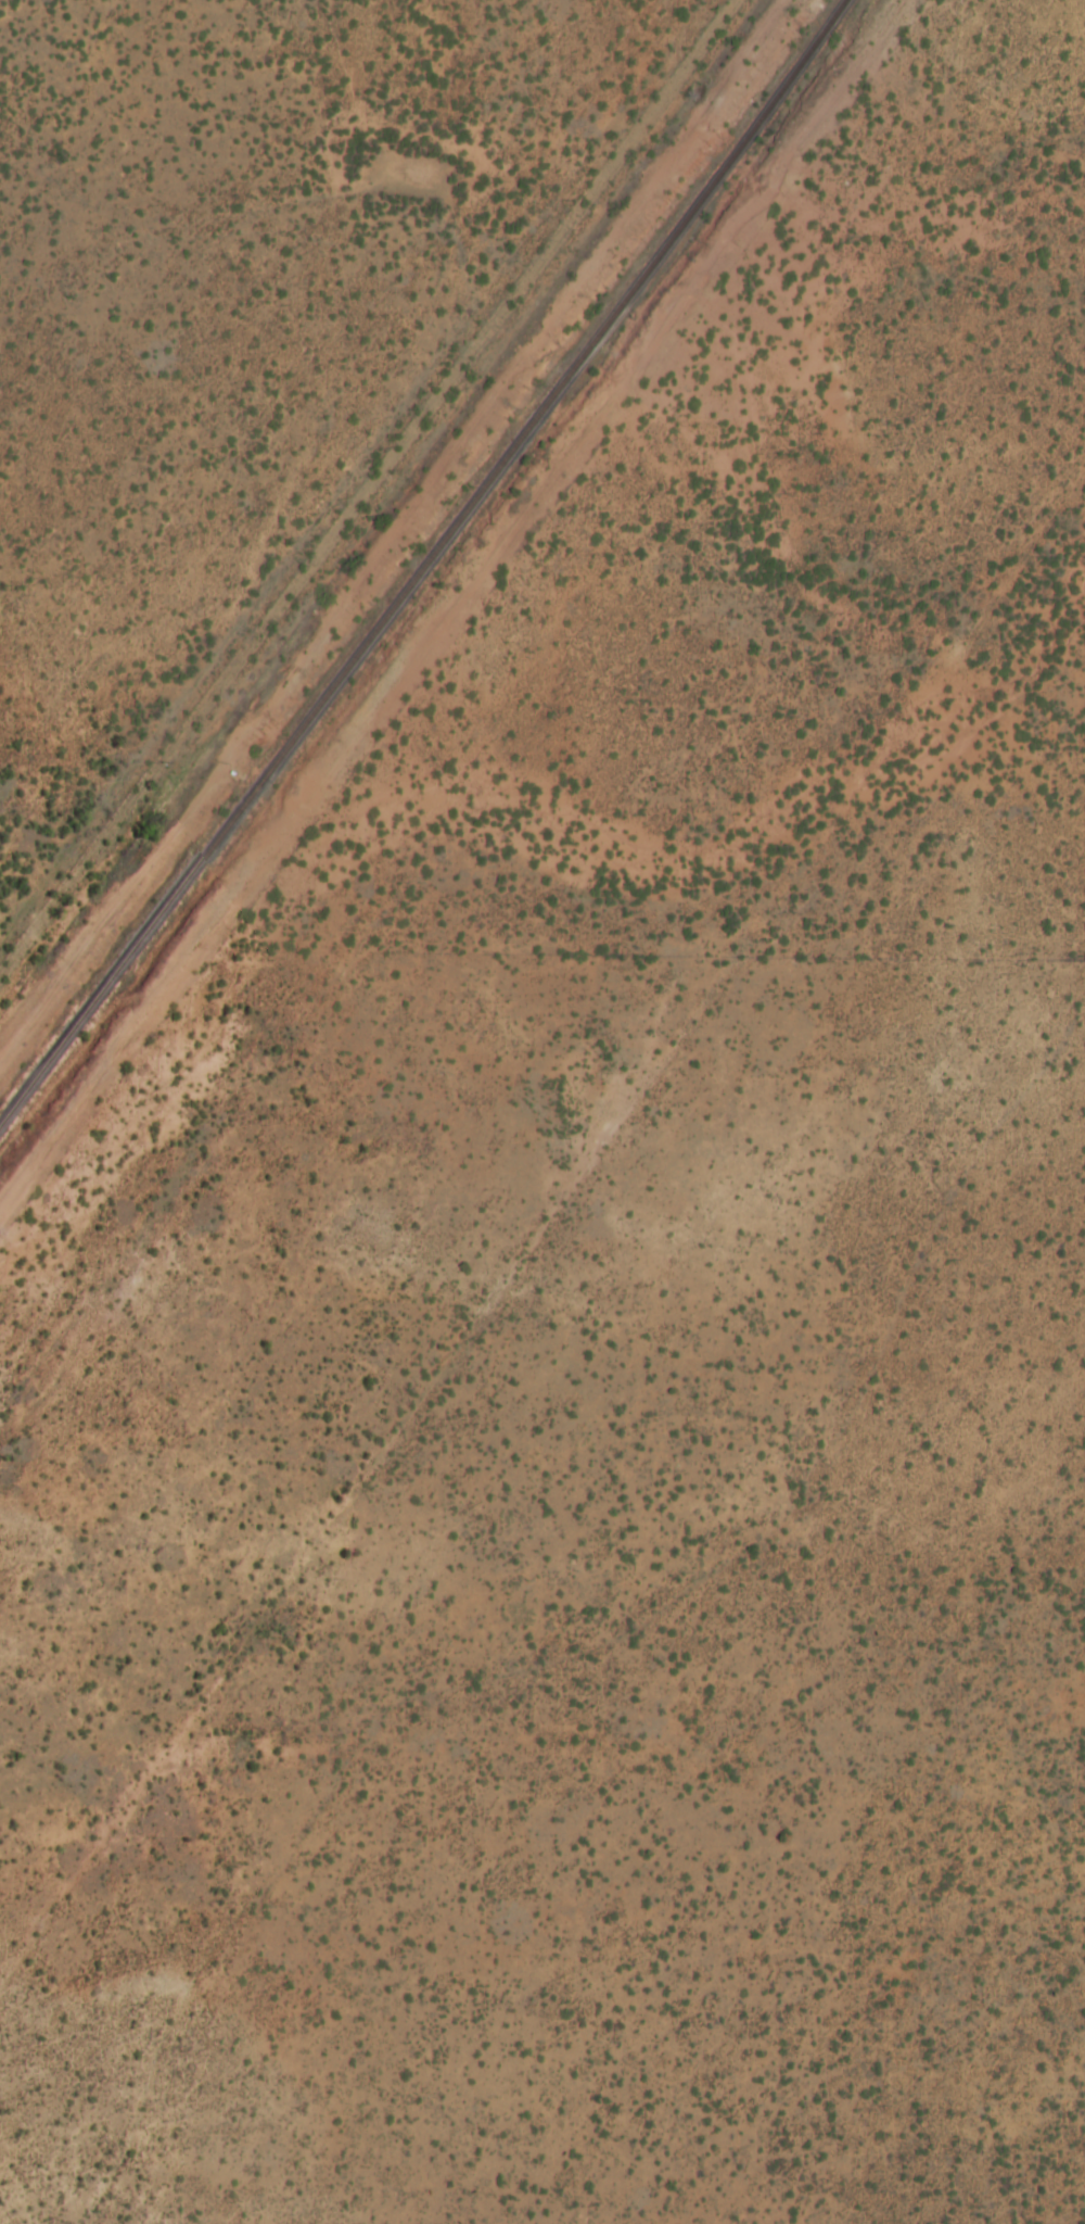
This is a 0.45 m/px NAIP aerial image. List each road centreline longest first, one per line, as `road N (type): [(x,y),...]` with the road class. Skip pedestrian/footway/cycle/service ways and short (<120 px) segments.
road 1 (track): [(0,968),(717,0)]

